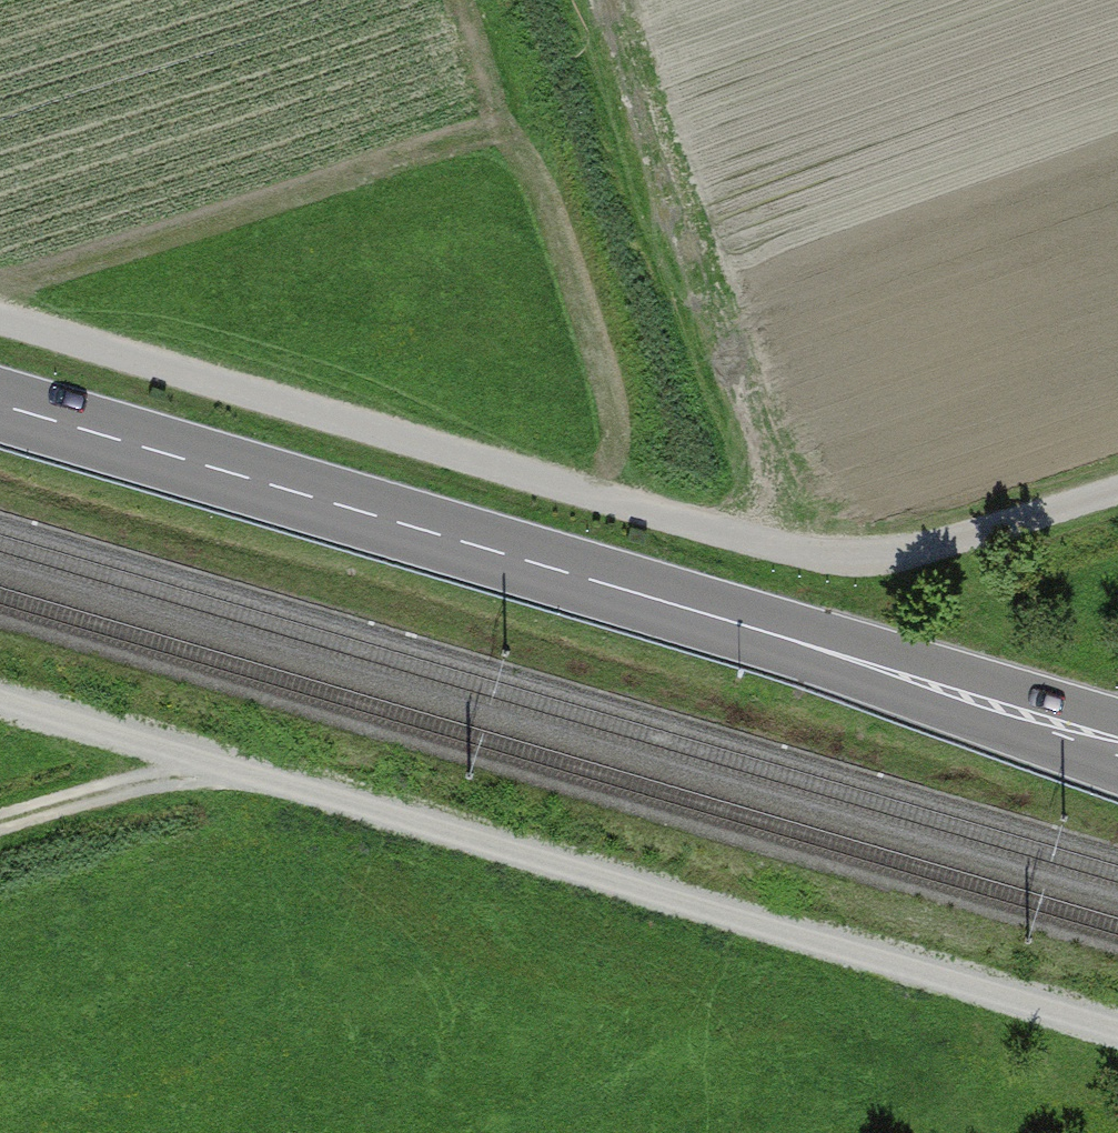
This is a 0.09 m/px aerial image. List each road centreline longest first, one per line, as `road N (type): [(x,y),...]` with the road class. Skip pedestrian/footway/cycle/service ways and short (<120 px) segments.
road 1 (primary): [(1117,743),(0,405)]
road 2 (track): [(0,318),(847,565),(1117,485)]
road 3 (track): [(1117,1032),(0,707)]
road 4 (track): [(186,763),(0,821)]

